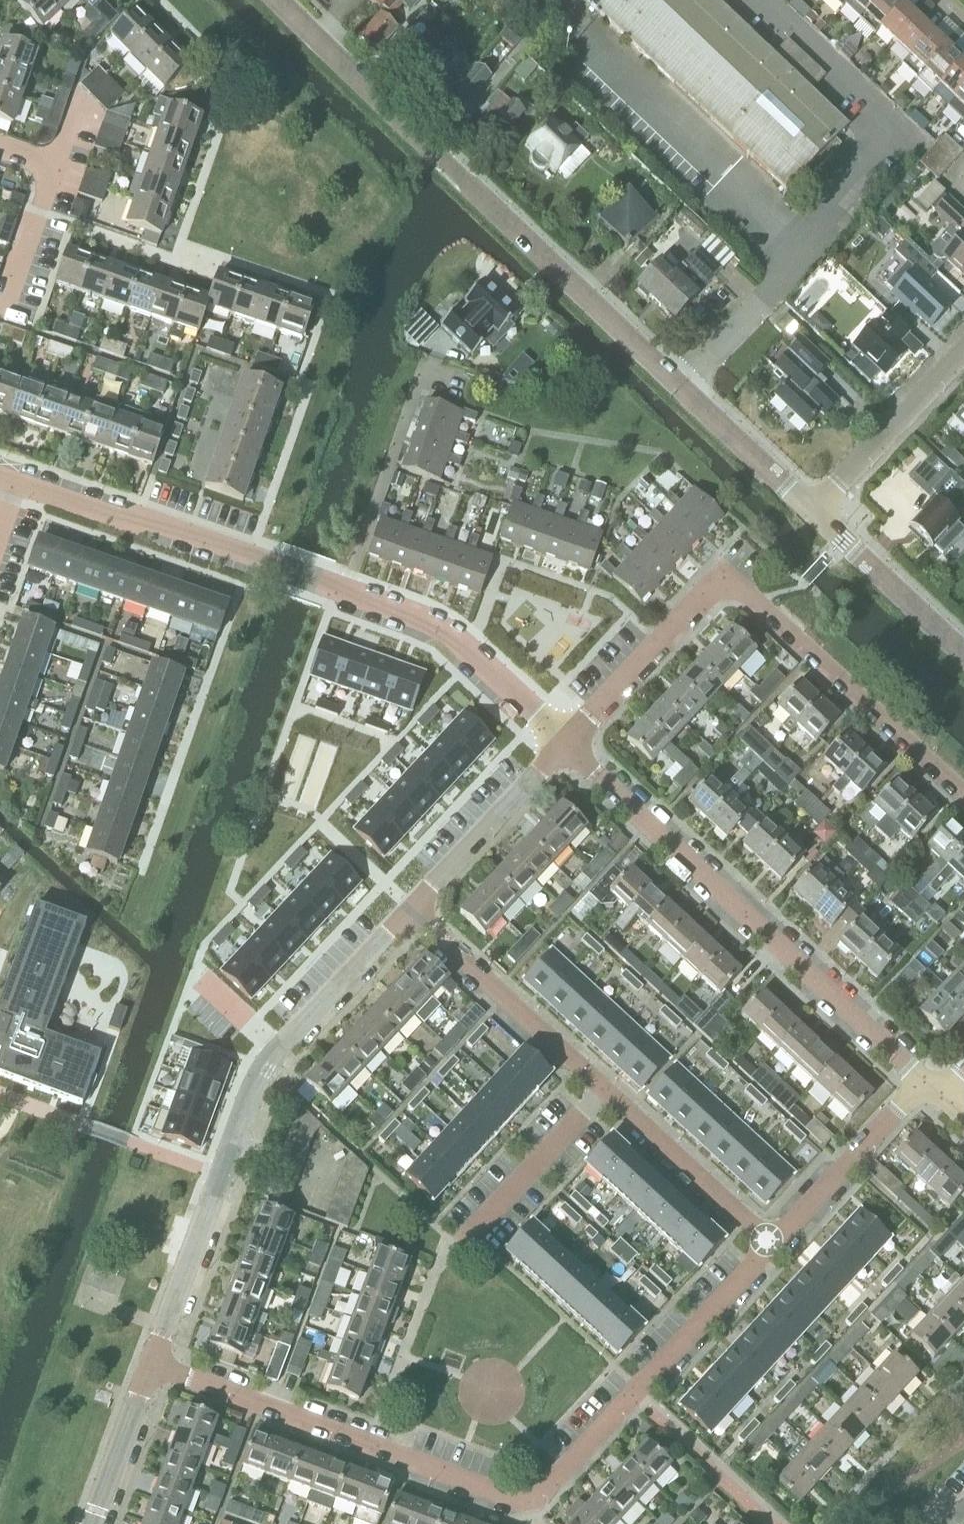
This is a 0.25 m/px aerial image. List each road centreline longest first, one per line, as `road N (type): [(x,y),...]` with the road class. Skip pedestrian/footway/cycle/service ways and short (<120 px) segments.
road 1 (residential): [(152,1366),(534,1500),(772,1247)]
road 2 (tertiary): [(813,510),(282,0)]
road 3 (residential): [(152,1366),(266,1071),(411,907)]
road 4 (residential): [(925,1085),(565,741)]
road 5 (residential): [(963,791),(740,585),(725,581)]
road 6 (residential): [(565,741),(465,643),(350,589)]
road 7 (residential): [(350,589),(417,390),(449,344)]
road 8 (residential): [(605,1089),(411,907)]
road 9 (residential): [(252,554),(14,479)]
road 10 (residential): [(772,1247),(605,1089)]
road 11 (residential): [(565,741),(710,586),(725,581)]
road 12 (residential): [(411,907),(565,741)]
road 13 (residential): [(772,1247),(925,1085)]
road 14 (residential): [(813,510),(963,352)]
road 15 (residential): [(458,1246),(605,1089)]
road 16 (tertiary): [(963,651),(813,510)]
road 17 (residential): [(93,1523),(152,1366)]
road 18 (residential): [(2,320),(58,165)]

